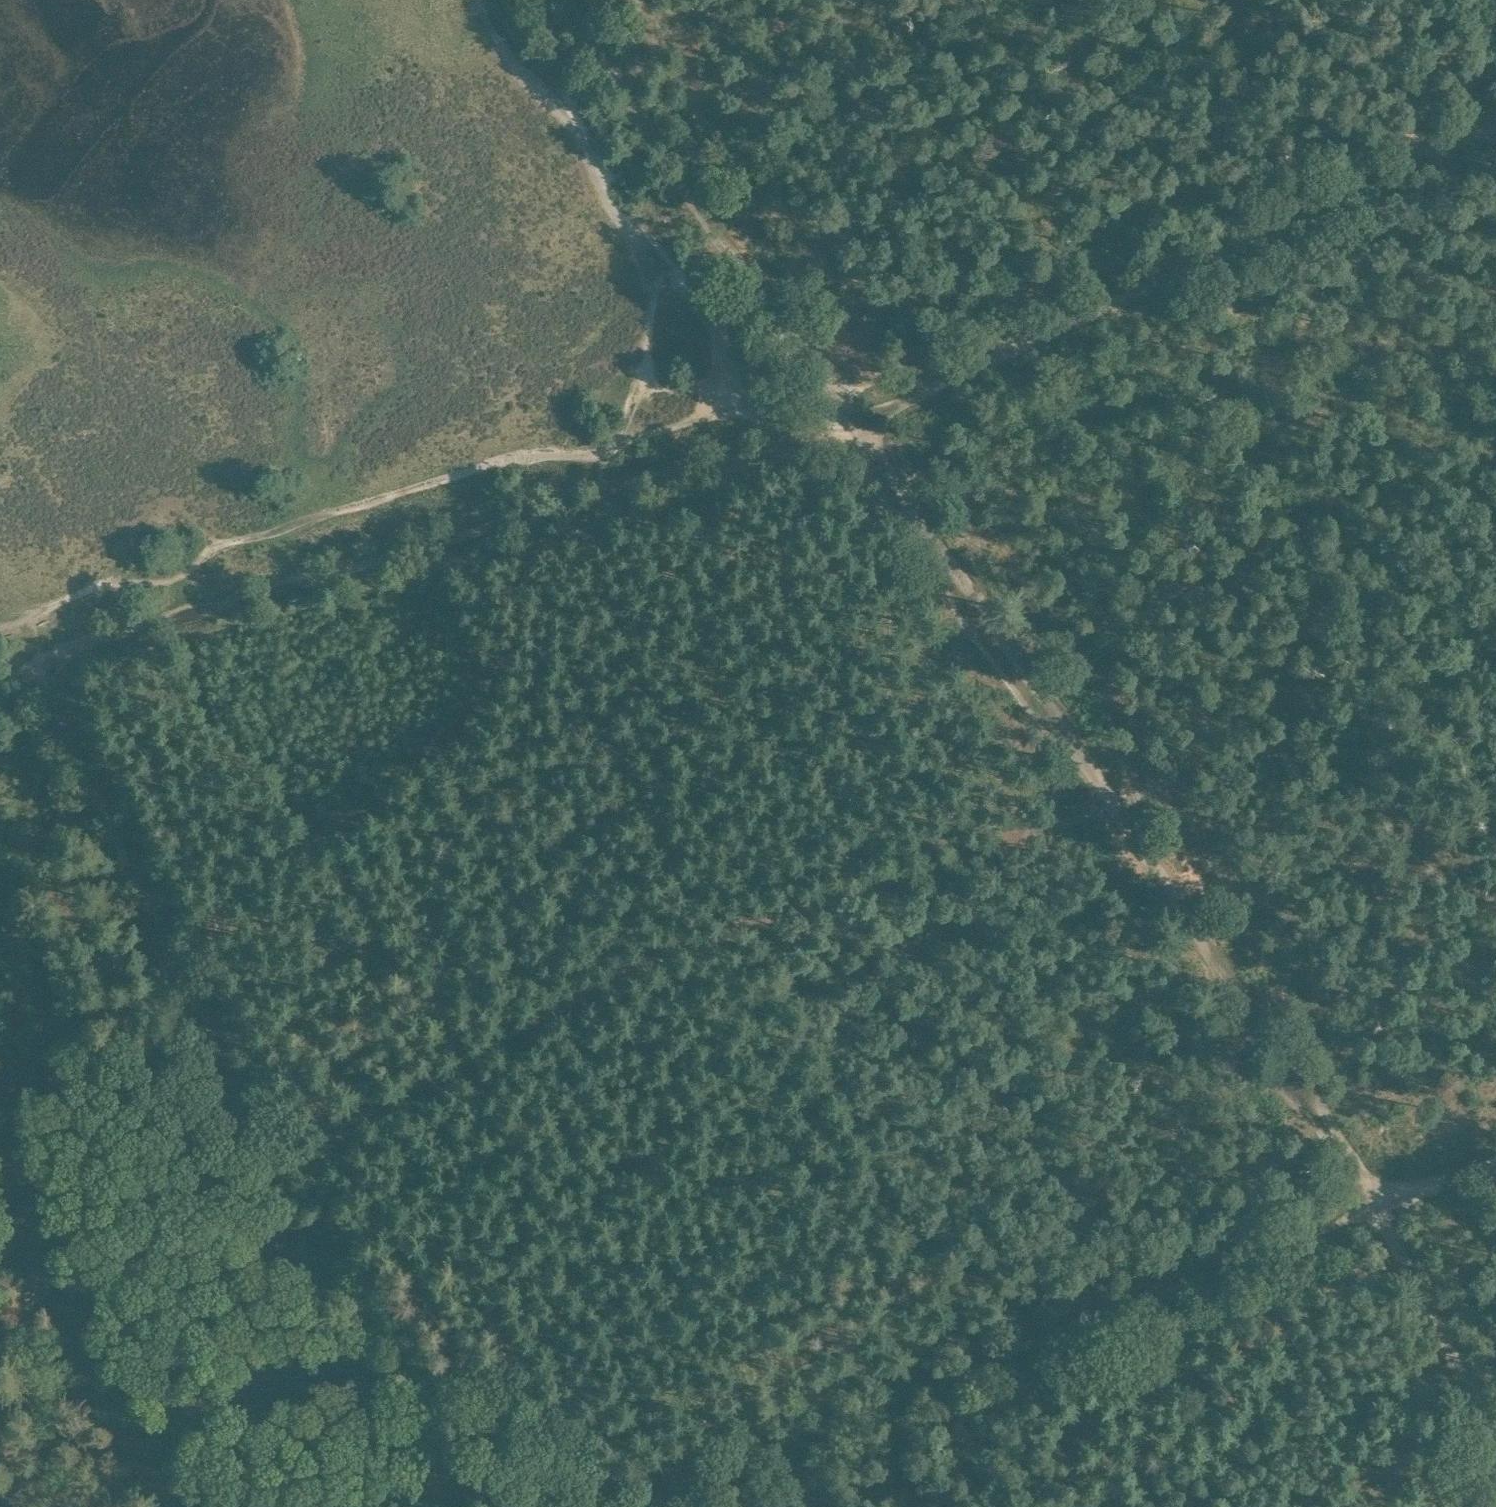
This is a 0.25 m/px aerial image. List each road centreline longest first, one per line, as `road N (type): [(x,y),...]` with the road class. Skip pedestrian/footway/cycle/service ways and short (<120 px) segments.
road 1 (track): [(44,663),(437,1506)]
road 2 (track): [(1495,1160),(646,1506)]
road 3 (track): [(279,1164),(423,1104),(683,969),(1122,812)]
road 4 (track): [(858,419),(668,484),(174,620),(44,663),(0,690)]
road 5 (track): [(858,419),(1495,116)]
road 6 (track): [(858,419),(569,0)]
road 7 (track): [(1122,812),(858,419)]
road 8 (track): [(1377,1204),(1122,812)]
road 9 (track): [(1122,812),(1495,640)]
road 10 (track): [(1377,1204),(1495,1436)]

